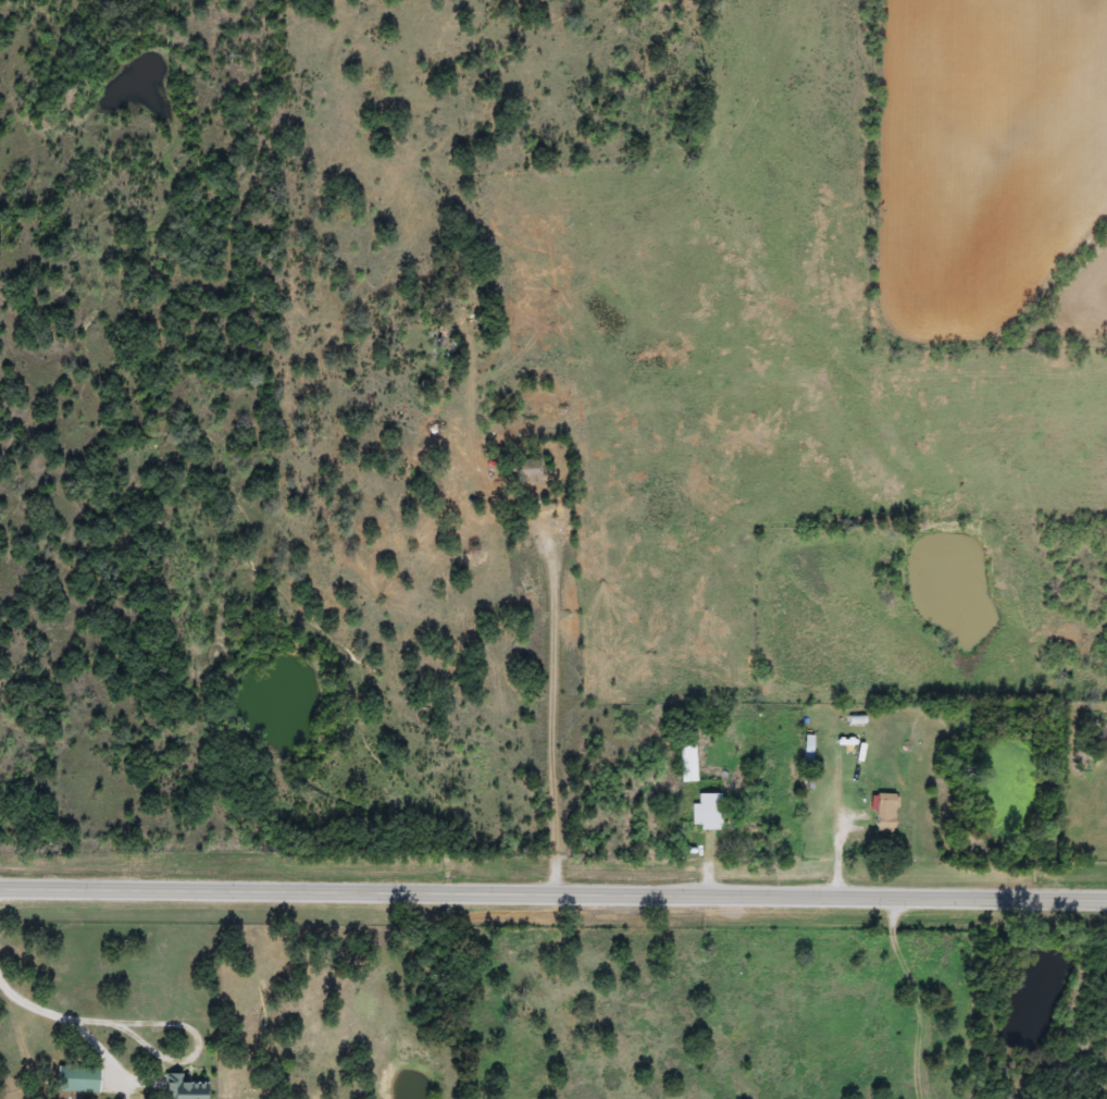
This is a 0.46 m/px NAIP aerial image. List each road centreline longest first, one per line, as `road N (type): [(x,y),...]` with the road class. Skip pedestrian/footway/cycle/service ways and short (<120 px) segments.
road 1 (secondary): [(1106,895),(0,888)]

